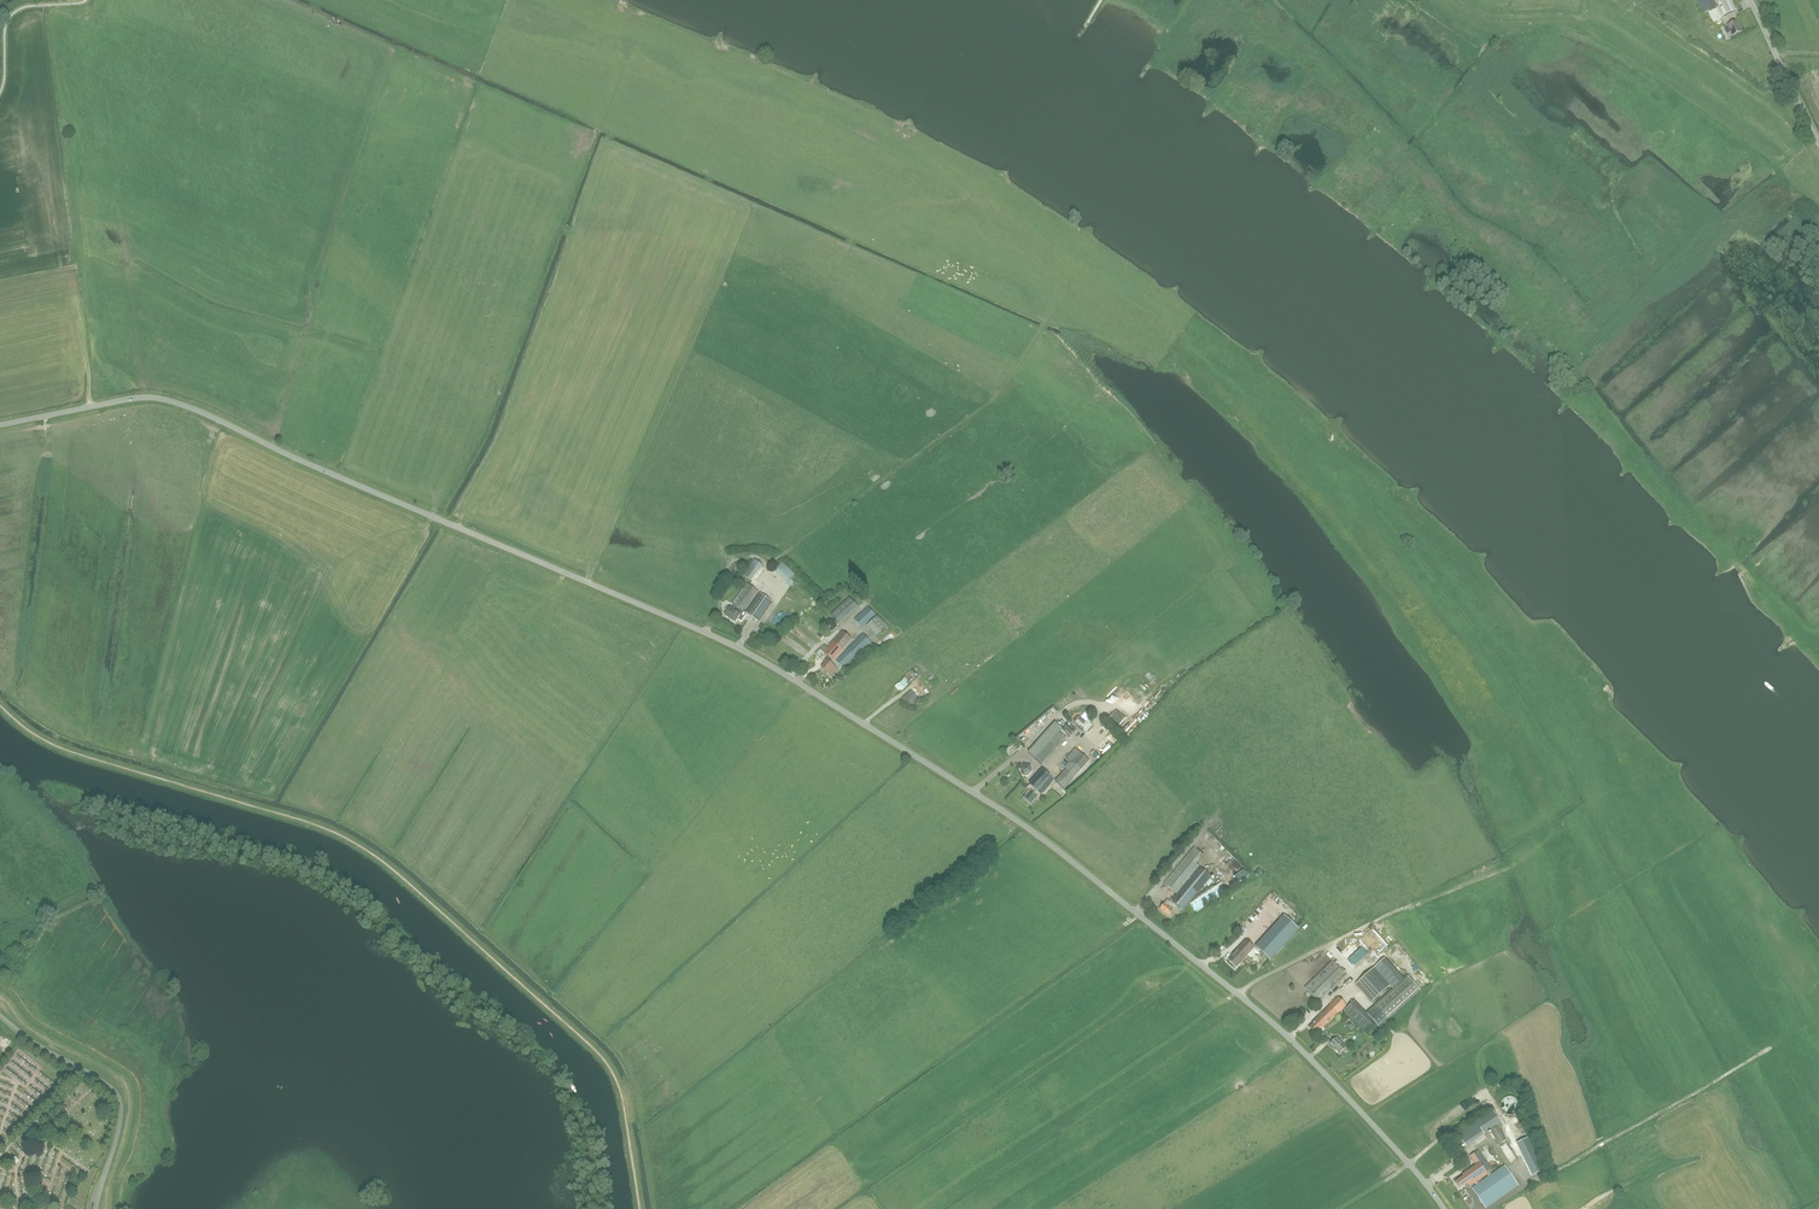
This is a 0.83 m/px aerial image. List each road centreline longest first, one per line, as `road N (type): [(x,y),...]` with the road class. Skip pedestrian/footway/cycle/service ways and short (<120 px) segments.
road 1 (unclassified): [(1444,1208),(1361,1106),(1254,1005),(1055,846),(778,668),(705,628),(173,403),(126,400),(0,425)]
road 2 (unclassified): [(0,1014),(118,1098),(120,1124),(95,1208)]
road 3 (unclassified): [(1818,143),(1751,0)]

